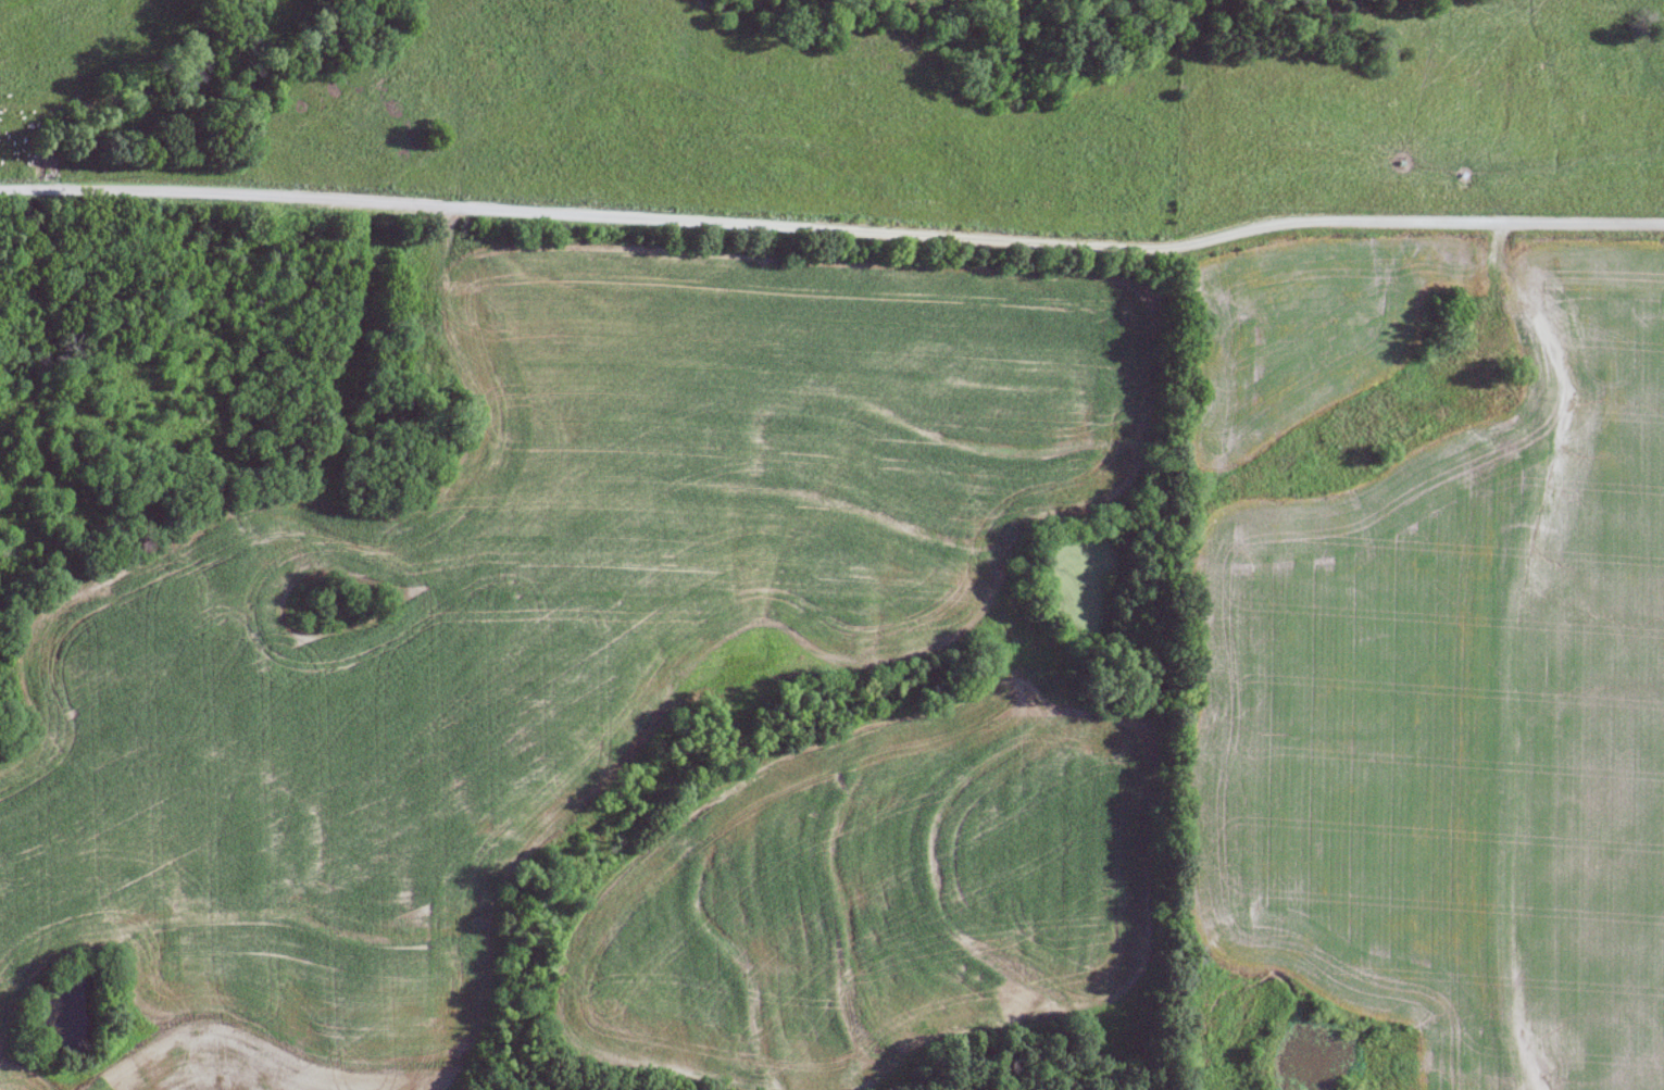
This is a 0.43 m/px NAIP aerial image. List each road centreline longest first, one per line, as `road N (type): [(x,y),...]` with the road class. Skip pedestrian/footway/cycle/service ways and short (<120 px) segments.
road 1 (residential): [(1663,228),(1263,227),(1152,250),(345,201),(0,191)]

